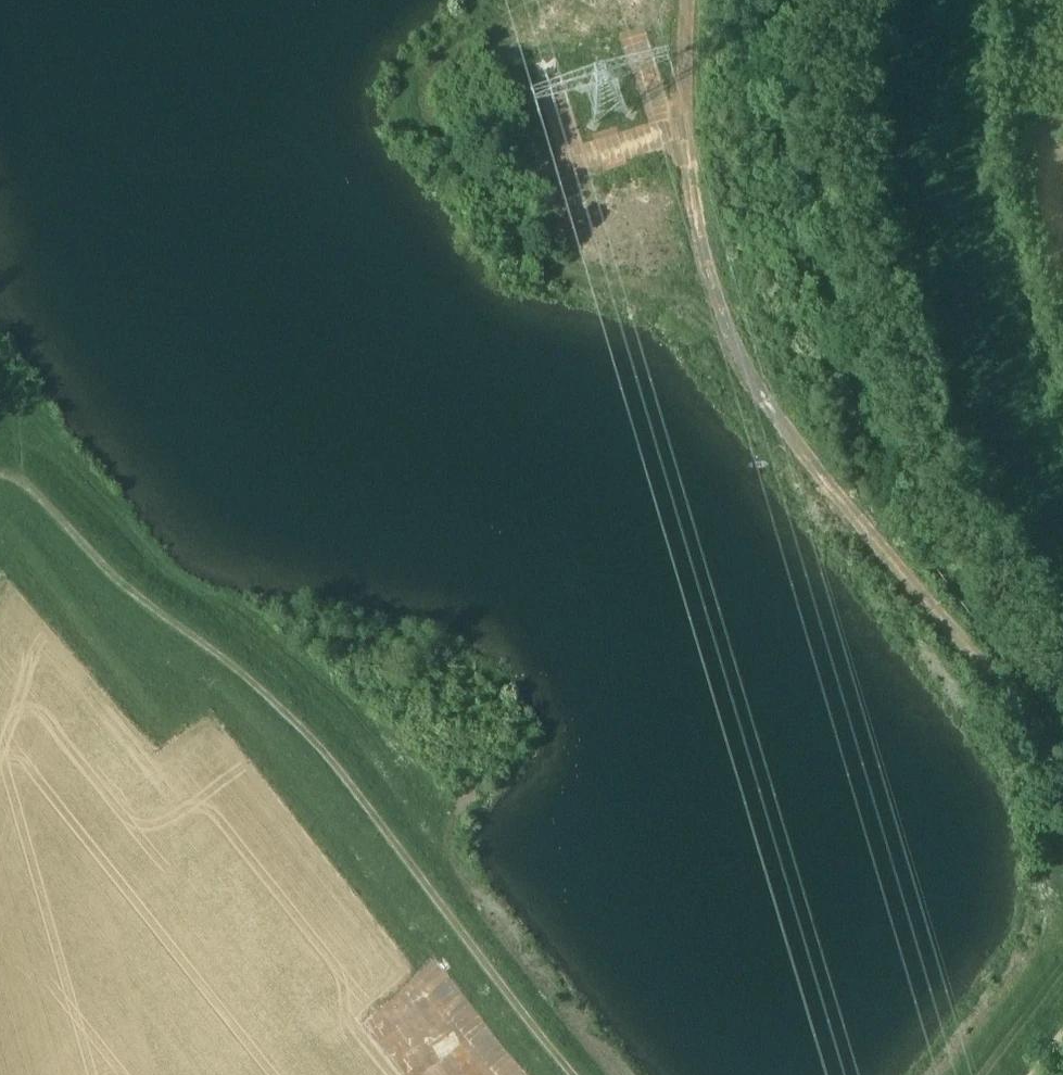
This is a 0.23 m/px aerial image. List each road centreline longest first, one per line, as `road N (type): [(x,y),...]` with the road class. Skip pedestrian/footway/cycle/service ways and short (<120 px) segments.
road 1 (track): [(1062,777),(1020,709),(887,559),(749,380),(690,195),(678,52),(682,0)]

